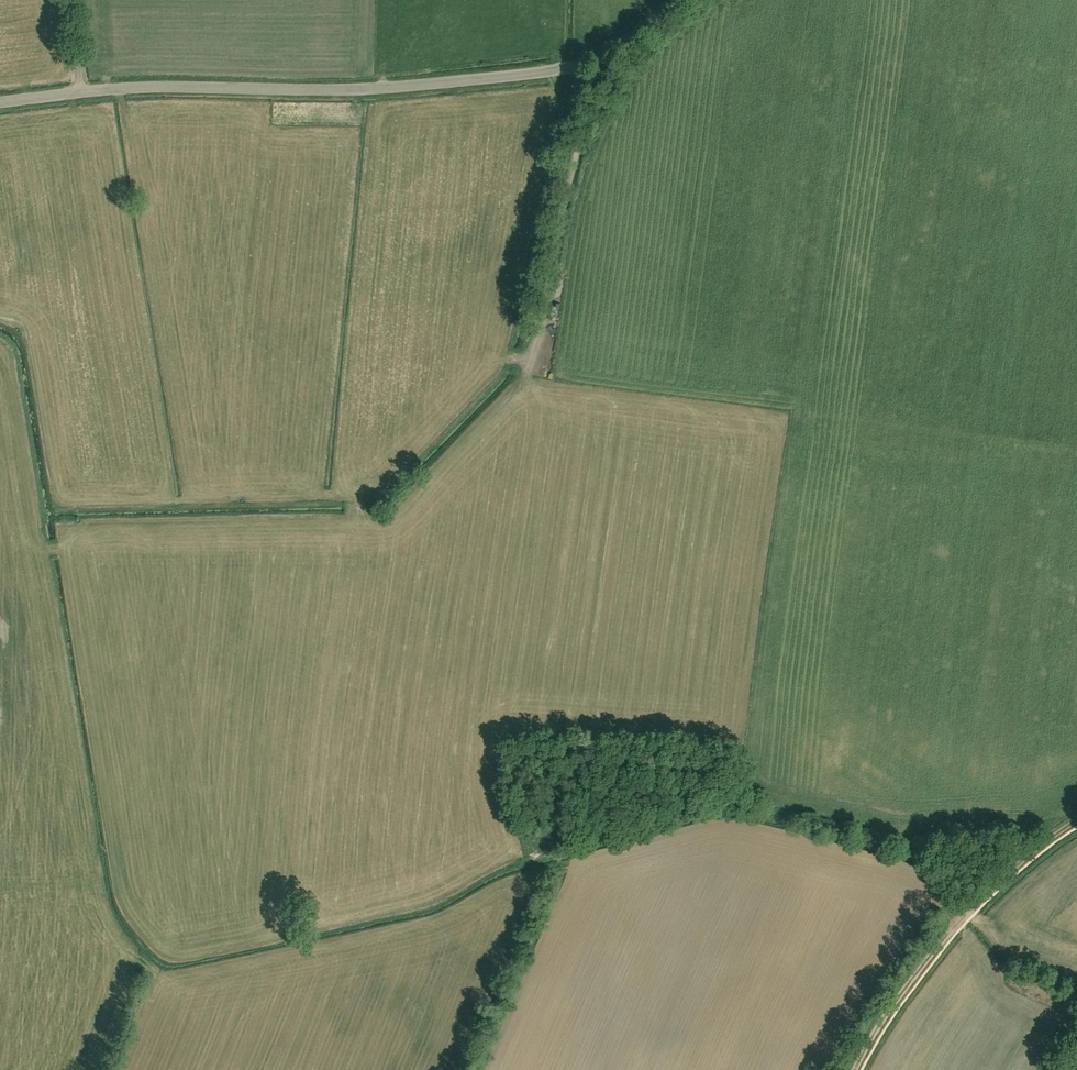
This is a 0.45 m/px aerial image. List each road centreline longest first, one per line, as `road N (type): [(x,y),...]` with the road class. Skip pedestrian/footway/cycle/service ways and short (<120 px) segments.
road 1 (unclassified): [(0,103),(155,88),(367,89),(560,70),(617,49),(675,0)]
road 2 (track): [(1076,820),(958,919),(853,1069)]

